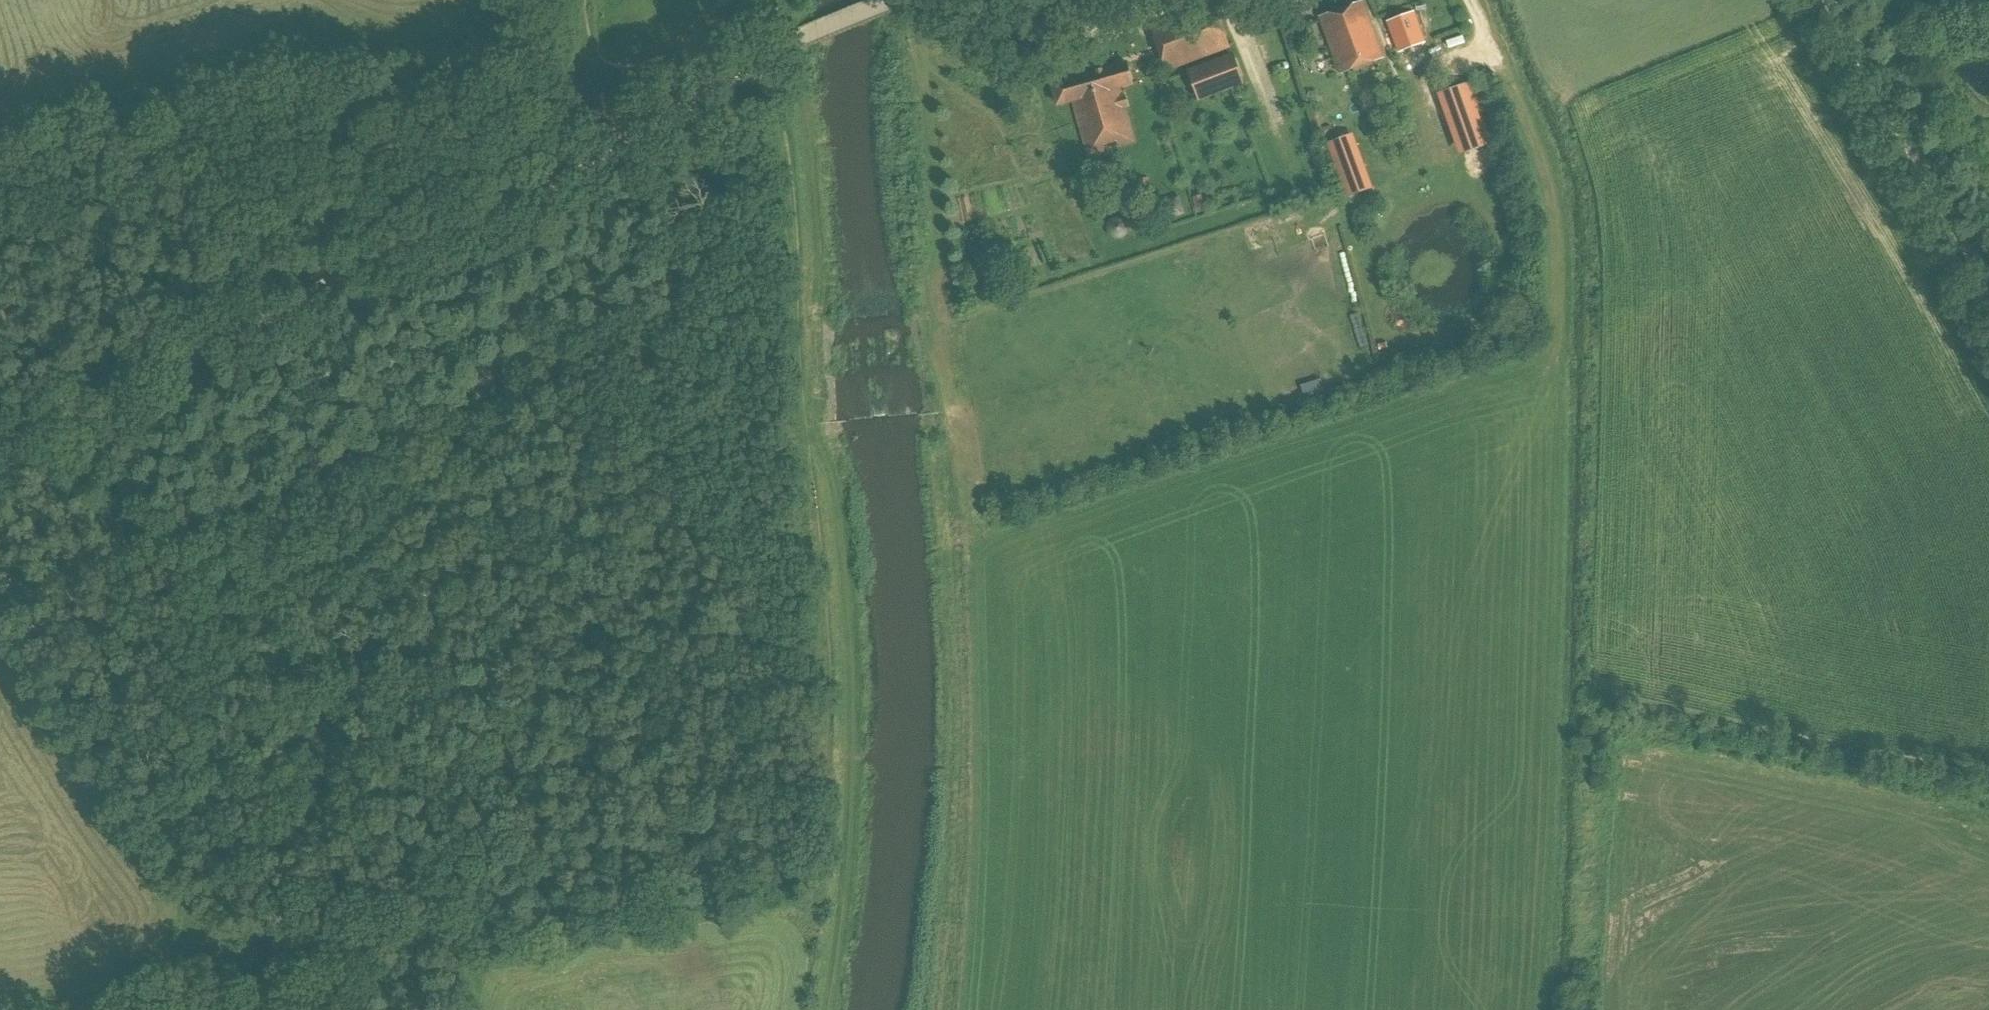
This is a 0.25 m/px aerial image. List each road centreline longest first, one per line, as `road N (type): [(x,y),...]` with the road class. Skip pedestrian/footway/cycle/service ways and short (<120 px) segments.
road 1 (track): [(782,53),(807,77),(822,266),(819,423),(850,611),(852,856),(831,1009)]
road 2 (track): [(773,58),(837,734),(832,861)]
road 3 (track): [(566,166),(601,308),(652,445),(742,614),(837,734)]
road 4 (track): [(566,166),(0,444)]
road 5 (unclassified): [(1988,288),(1829,0)]
road 6 (track): [(796,40),(566,166)]
road 7 (track): [(773,58),(751,35),(638,69),(600,66),(585,39),(582,0)]
road 8 (track): [(1164,0),(1075,27),(1048,26),(973,0)]
road 9 (track): [(532,0),(562,152)]

